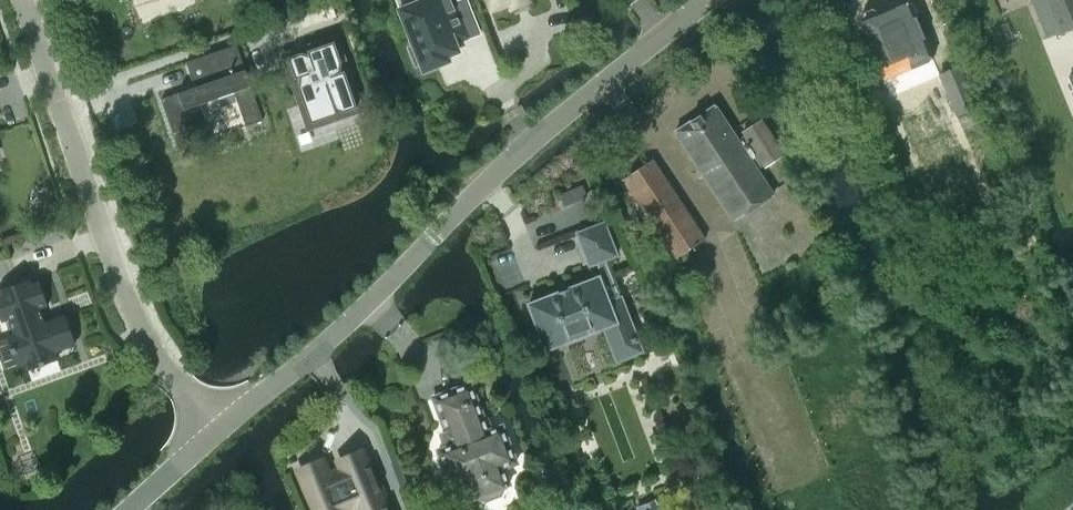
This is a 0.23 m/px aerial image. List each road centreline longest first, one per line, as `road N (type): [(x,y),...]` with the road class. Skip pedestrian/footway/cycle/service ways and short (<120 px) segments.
road 1 (unclassified): [(217,426),(325,338),(569,106),(707,0)]
road 2 (residential): [(217,426),(135,315),(24,0)]
road 3 (residential): [(124,509),(217,426)]

